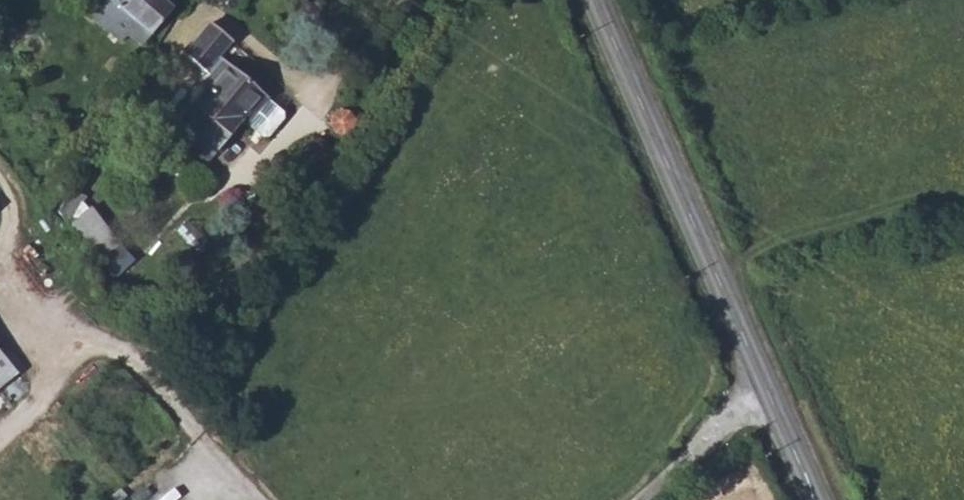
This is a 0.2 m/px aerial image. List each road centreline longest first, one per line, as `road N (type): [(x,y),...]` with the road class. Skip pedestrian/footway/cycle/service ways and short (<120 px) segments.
road 1 (secondary): [(765,384),(595,0)]
road 2 (track): [(0,436),(94,356),(125,359),(188,430)]
road 3 (unclassified): [(637,499),(765,384)]
road 4 (secondary): [(814,499),(765,384)]

